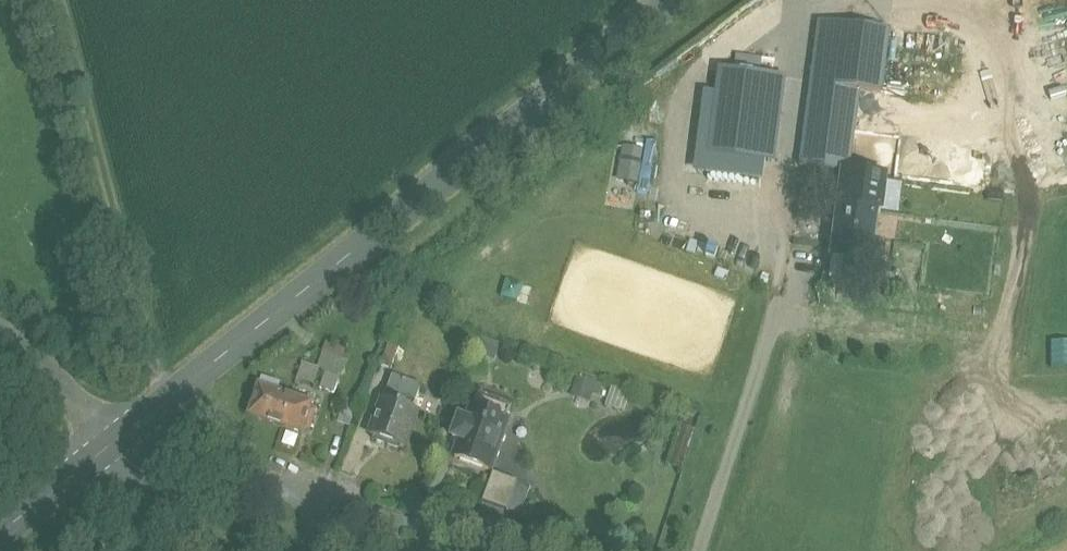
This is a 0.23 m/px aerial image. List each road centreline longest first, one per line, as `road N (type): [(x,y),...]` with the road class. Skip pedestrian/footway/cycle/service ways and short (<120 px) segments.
road 1 (secondary): [(113,445),(678,0)]
road 2 (unclassified): [(113,445),(28,342),(0,332)]
road 3 (unclassified): [(216,550),(160,515),(113,445)]
road 4 (secondary): [(0,535),(113,445)]

